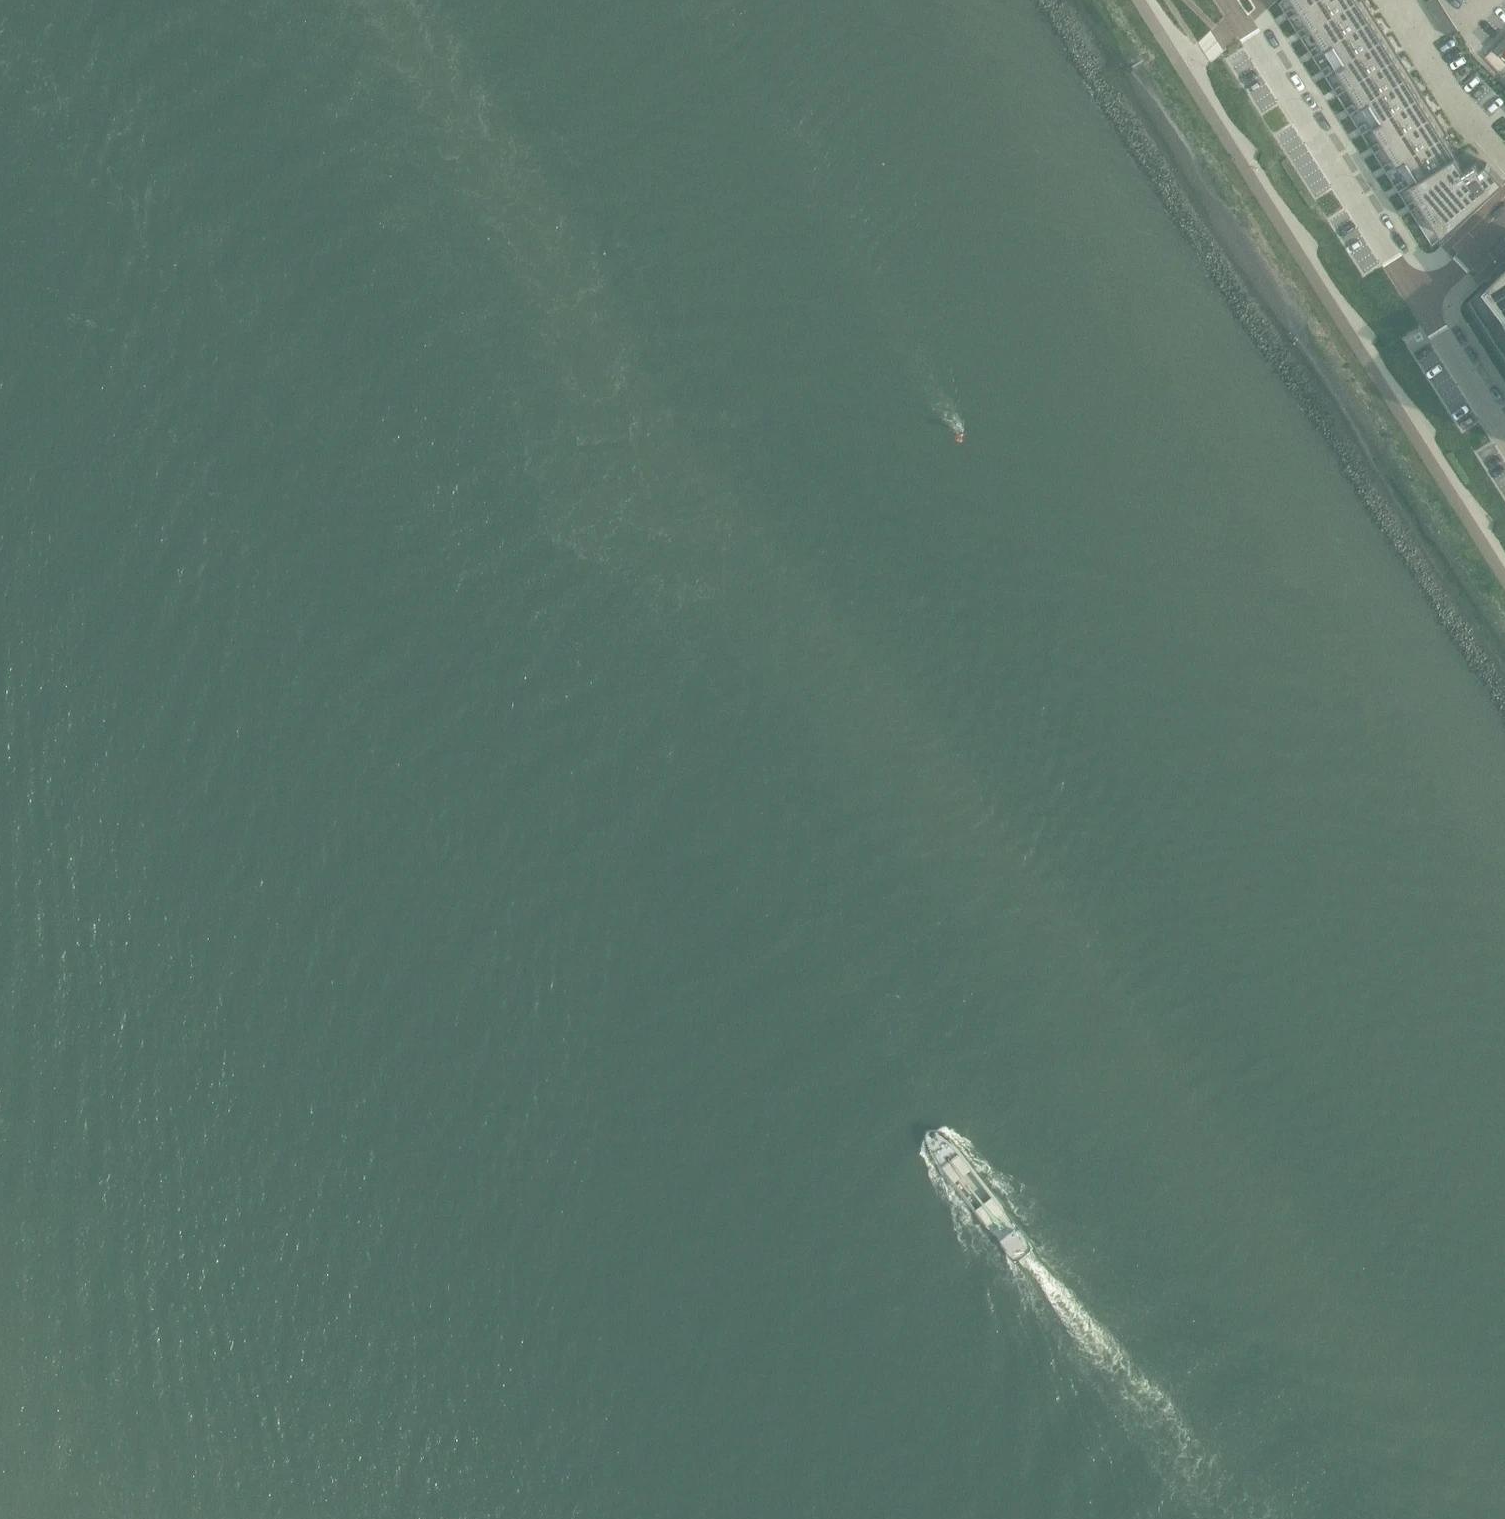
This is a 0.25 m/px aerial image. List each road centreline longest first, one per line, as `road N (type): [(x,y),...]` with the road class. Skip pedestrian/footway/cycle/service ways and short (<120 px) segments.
road 1 (residential): [(1227,0),(1423,299)]
road 2 (residential): [(1423,299),(1504,436)]

